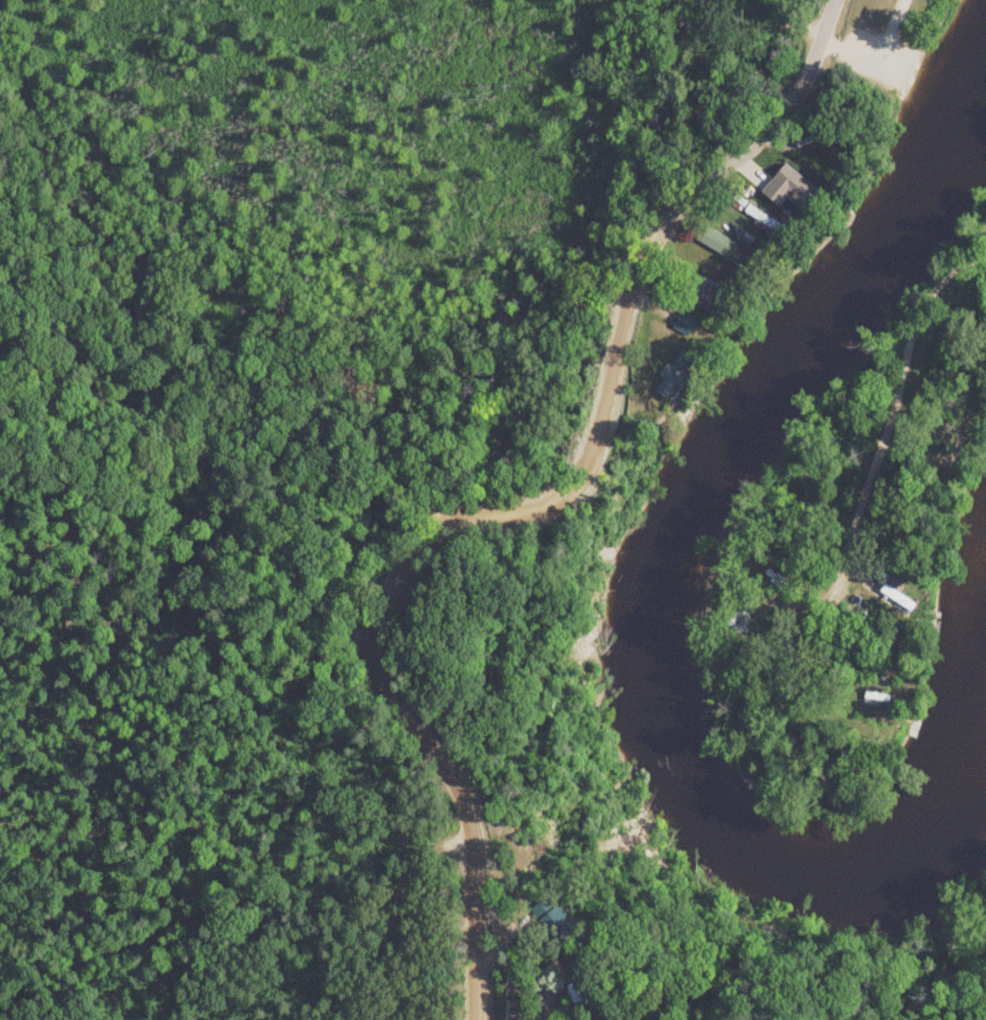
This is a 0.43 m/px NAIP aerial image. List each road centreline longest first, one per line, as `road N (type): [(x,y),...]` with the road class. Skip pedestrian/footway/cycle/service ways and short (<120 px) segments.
road 1 (residential): [(471,1019),(470,874),(453,761),(381,658),(370,623),(384,581),(433,531),(468,515),(552,506),(586,484),(603,453),(627,304),(655,239),(698,178),(763,135),(782,110),(808,72),(831,0)]

